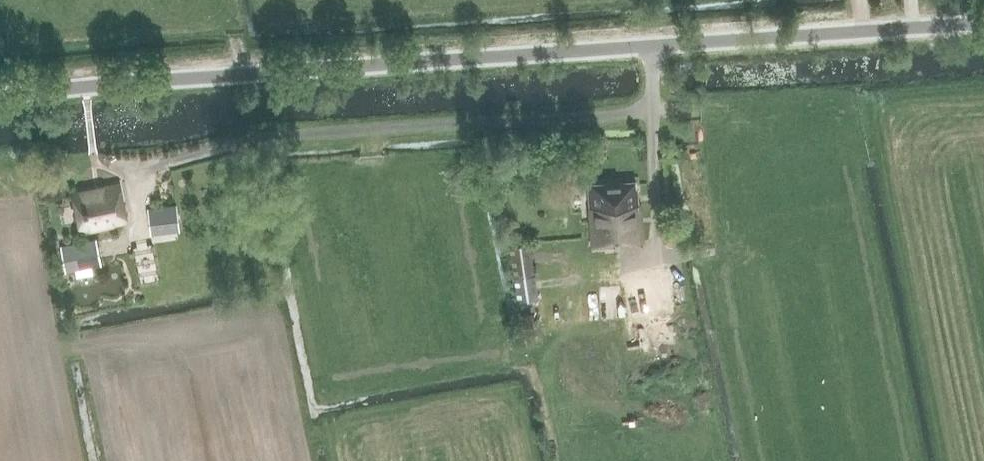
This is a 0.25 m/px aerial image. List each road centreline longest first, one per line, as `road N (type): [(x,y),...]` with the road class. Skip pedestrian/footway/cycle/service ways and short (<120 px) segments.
road 1 (tertiary): [(652,48),(0,100)]
road 2 (residential): [(652,48),(653,107),(250,138)]
road 3 (tertiary): [(983,24),(652,48)]

